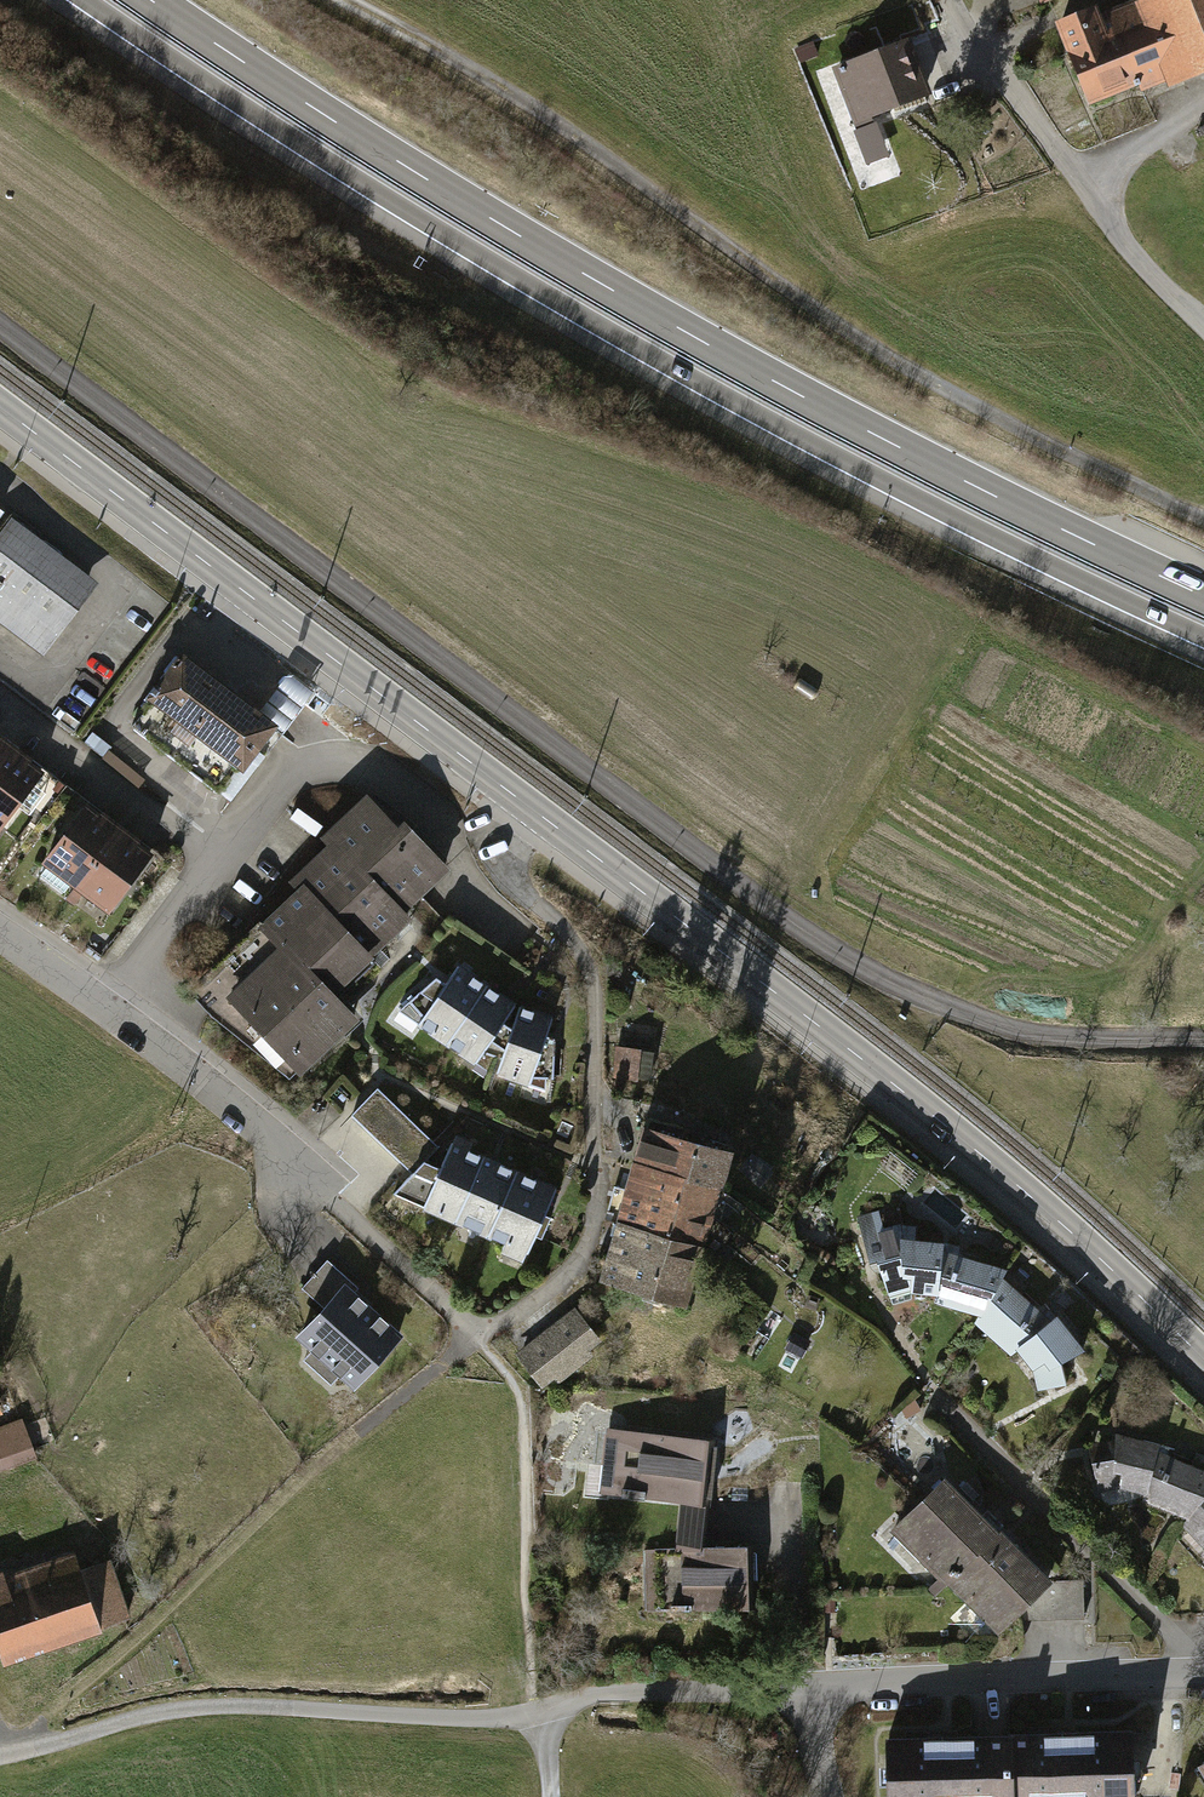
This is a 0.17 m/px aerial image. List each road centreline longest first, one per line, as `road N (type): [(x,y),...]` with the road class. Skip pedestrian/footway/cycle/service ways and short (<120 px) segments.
road 1 (residential): [(0,327),(784,917),(872,972),(954,1010),(1052,1038),(1203,1042)]
road 2 (trunk): [(84,0),(295,141),(626,342),(921,502),(1203,638)]
road 3 (trunk): [(1203,596),(894,444),(626,297),(152,0)]
road 4 (secondary): [(1203,1359),(981,1153),(525,807)]
road 5 (residential): [(0,1757),(223,1706),(539,1713),(621,1695),(803,1689)]
road 6 (residential): [(525,807),(504,844),(508,878),(565,932),(589,989),(595,1221),(582,1262),(356,1438)]
road 7 (secondary): [(525,807),(0,405)]
road 8 (track): [(356,1438),(0,1754)]
road 9 (residential): [(953,0),(992,67),(1141,257),(1203,322)]
road 10 (residential): [(803,1689),(1203,1671)]
road 11 (residential): [(310,1174),(110,1007),(0,937)]
road 12 (track): [(1085,179),(1203,105)]

